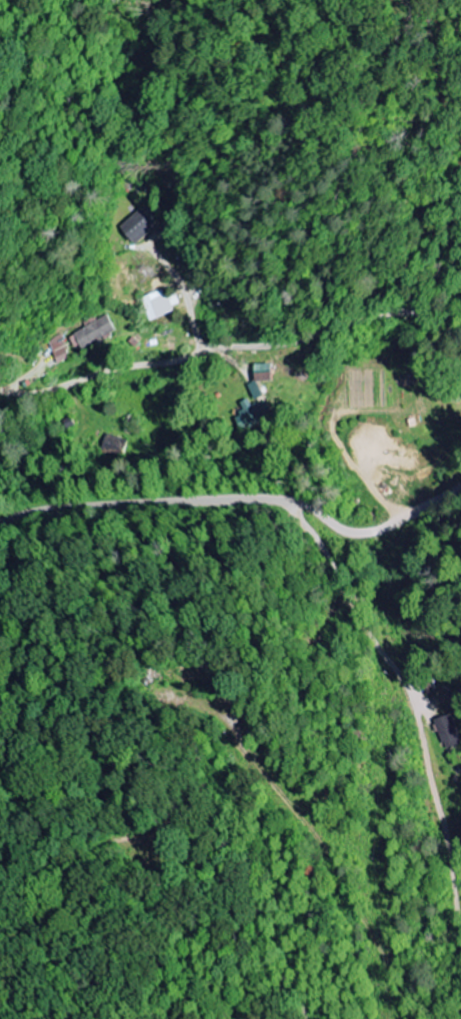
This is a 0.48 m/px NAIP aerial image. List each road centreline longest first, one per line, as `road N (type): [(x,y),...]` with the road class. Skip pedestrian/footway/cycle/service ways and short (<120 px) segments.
road 1 (residential): [(0,526),(173,503),(380,530),(460,488)]
road 2 (residential): [(460,327),(391,313),(304,339),(218,348),(29,397),(0,397)]
road 3 (residential): [(296,520),(412,704),(441,814),(460,943)]
road 4 (residential): [(421,1018),(333,861),(246,745)]

